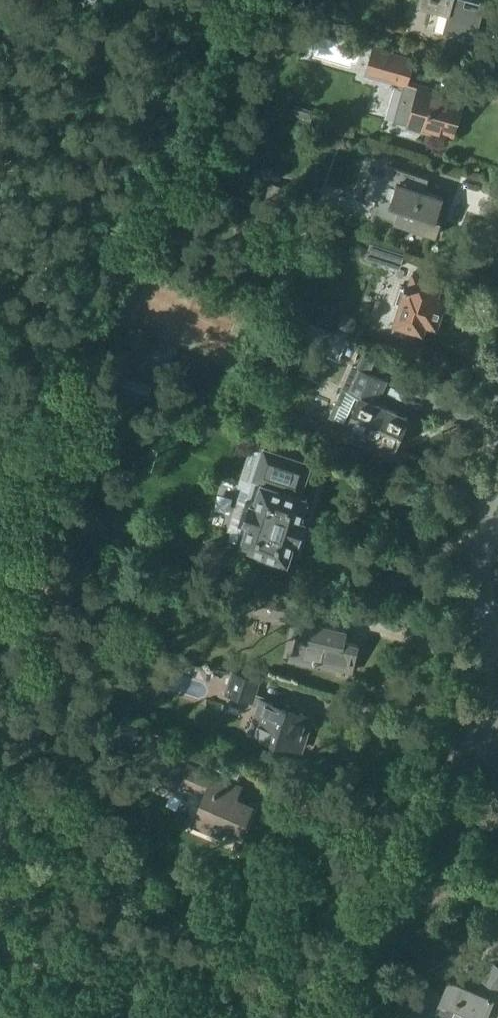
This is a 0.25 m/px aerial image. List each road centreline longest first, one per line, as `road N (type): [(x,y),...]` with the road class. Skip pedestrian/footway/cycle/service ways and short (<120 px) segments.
road 1 (residential): [(381,902),(490,720)]
road 2 (residential): [(484,639),(497,458)]
road 3 (residential): [(381,902),(317,1017)]
road 4 (residential): [(497,889),(433,887),(381,902)]

